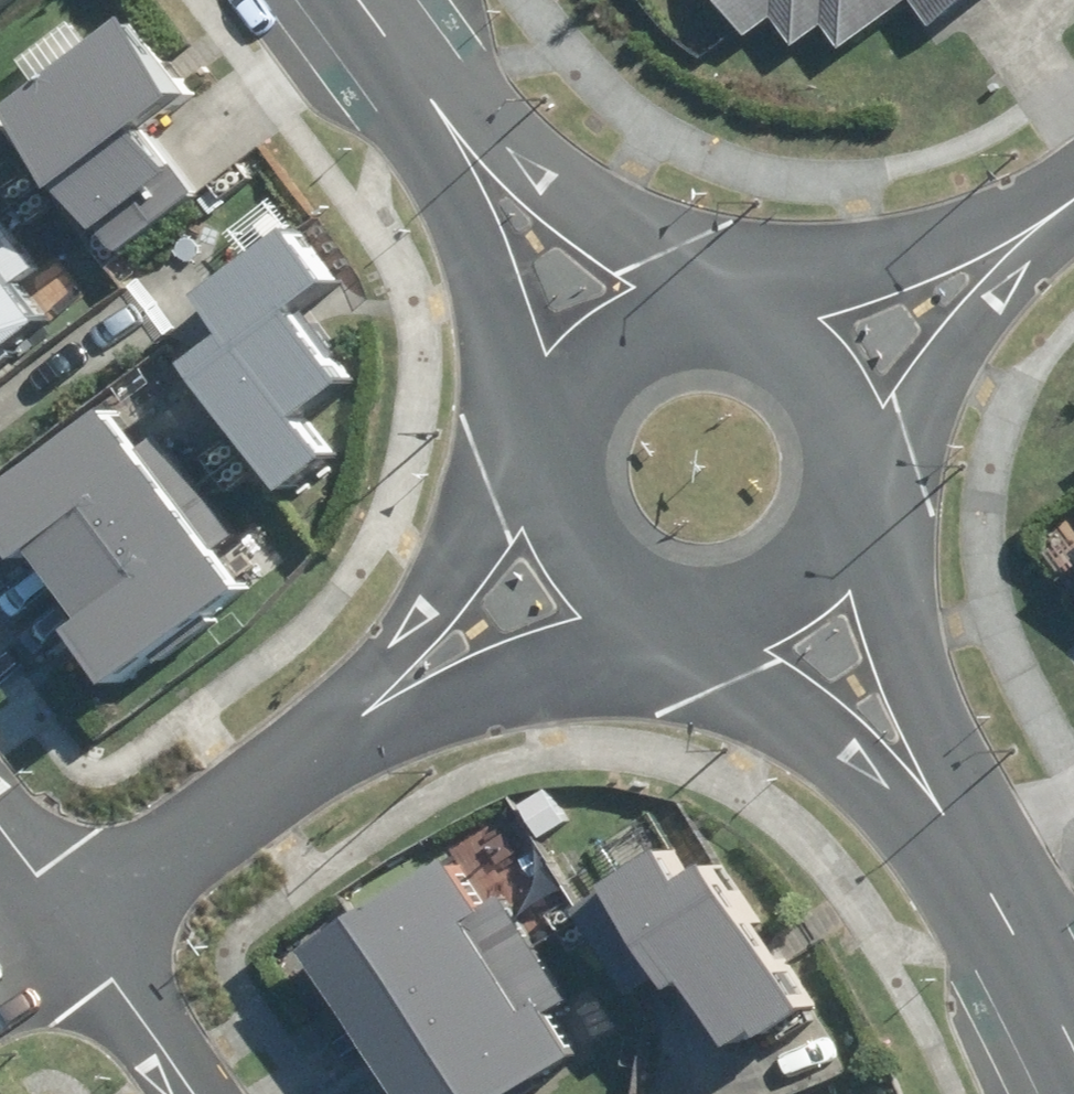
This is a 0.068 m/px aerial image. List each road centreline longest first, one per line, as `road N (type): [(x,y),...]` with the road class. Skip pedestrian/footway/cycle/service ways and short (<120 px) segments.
road 1 (unclassified): [(412,685),(78,903)]
road 2 (tertiary): [(732,310),(1058,209)]
road 3 (tertiary): [(1058,209),(871,477)]
road 4 (tertiary): [(928,773),(1073,1050)]
road 5 (tertiary): [(495,168),(732,310)]
road 6 (unclassified): [(412,685),(559,466)]
road 7 (tertiary): [(566,417),(495,168)]
road 8 (tertiary): [(928,773),(837,696),(723,619)]
road 9 (tertiary): [(857,530),(928,773)]
road 10 (unclassified): [(652,605),(412,685)]
road 11 (tertiary): [(732,310),(787,326),(832,360),(862,409),(871,477)]
road 12 (residential): [(78,903),(196,1093)]
road 13 (tertiary): [(566,417),(589,373),(624,338),(675,314),(732,310)]
road 14 (tertiary): [(370,0),(495,168)]
road 15 (tertiary): [(652,605),(590,558),(567,515),(559,466)]
road 16 (tertiary): [(857,530),(805,593),(762,613),(723,619)]
road 17 (residential): [(0,799),(78,903)]

